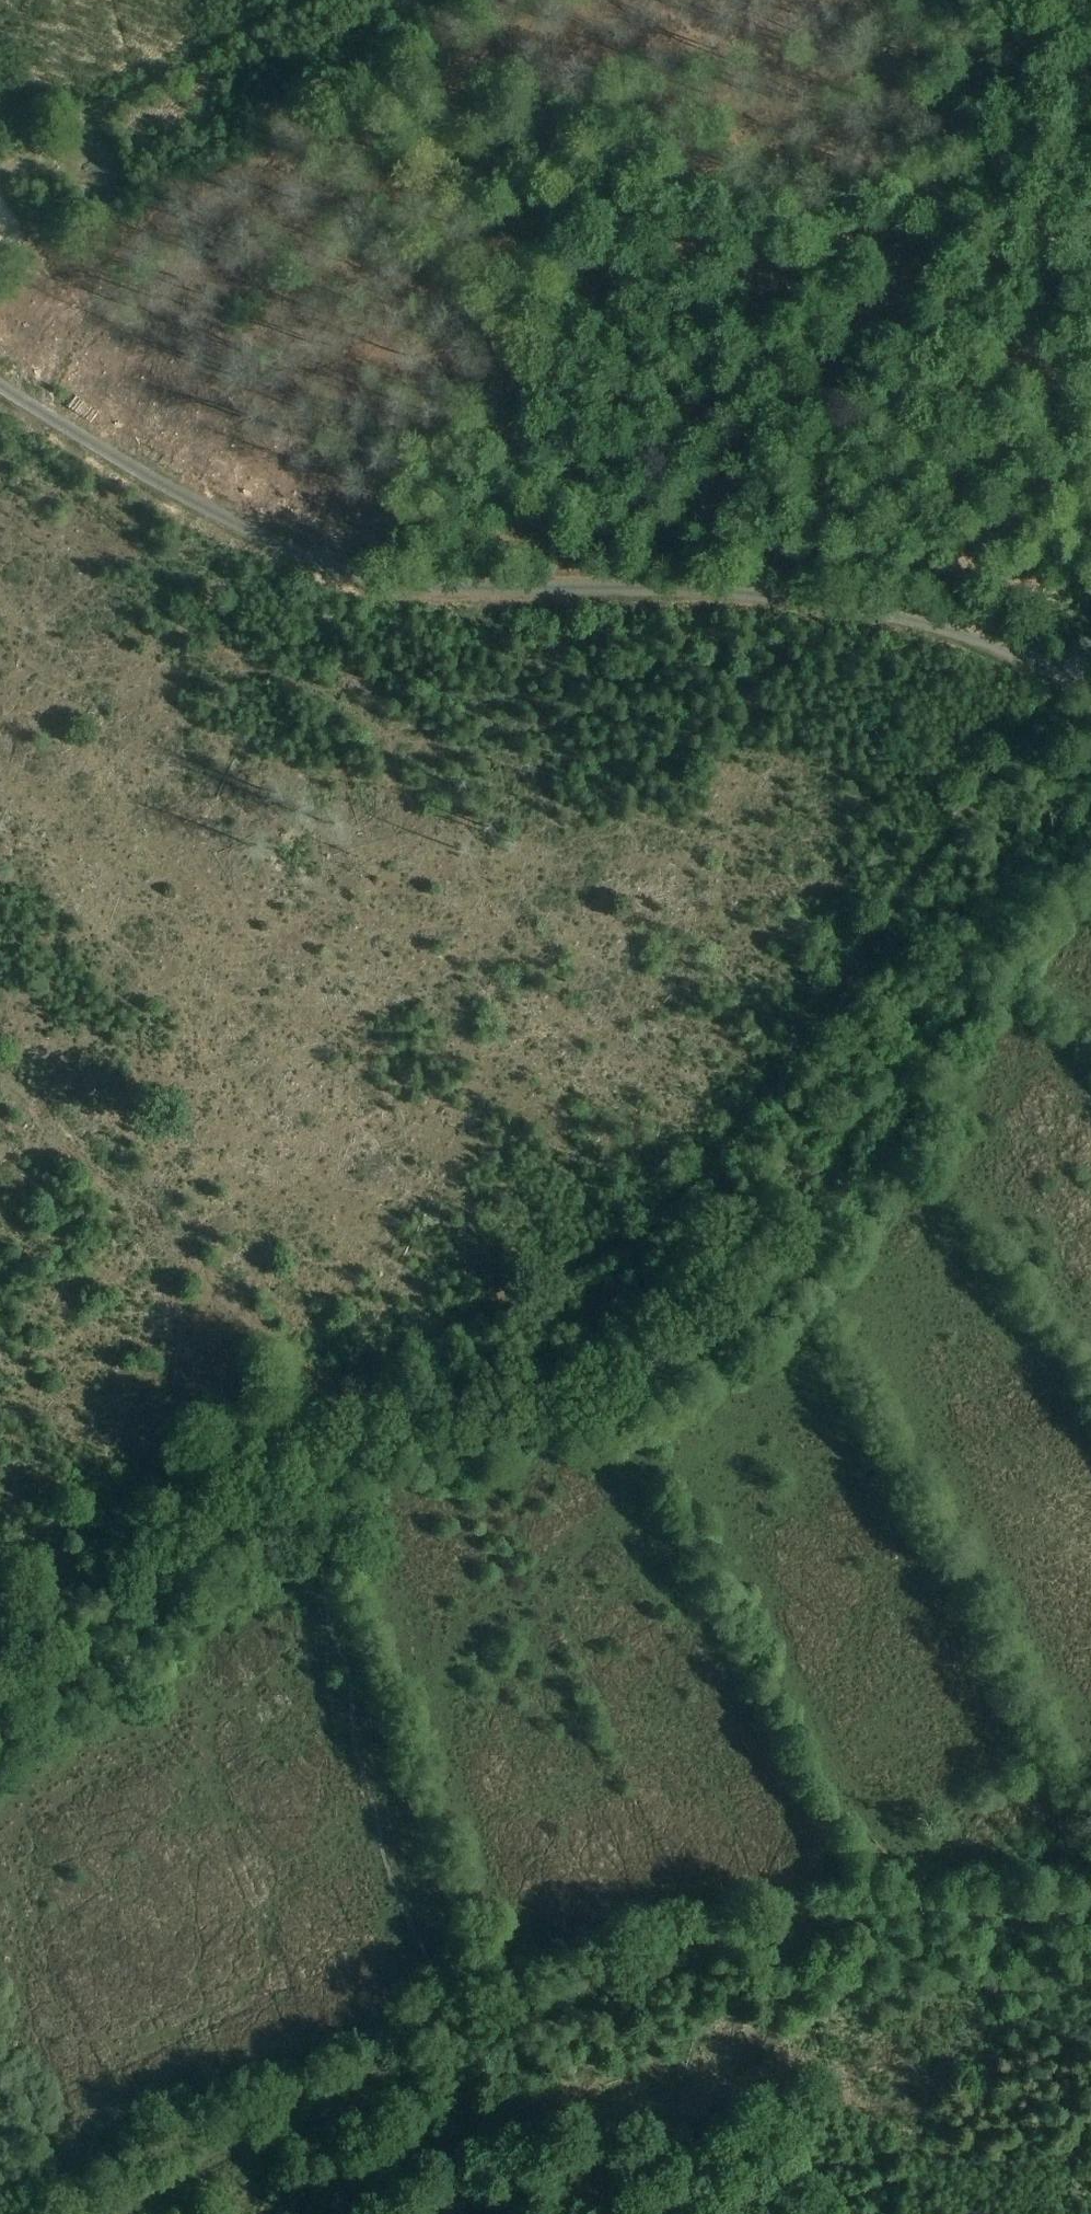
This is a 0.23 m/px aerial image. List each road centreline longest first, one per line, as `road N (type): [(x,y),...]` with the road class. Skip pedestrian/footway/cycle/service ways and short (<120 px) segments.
road 1 (unclassified): [(1078,680),(947,629),(750,593),(368,581),(139,471),(0,385)]
road 2 (track): [(442,2049),(741,1938),(871,1913),(1090,1902)]
road 3 (track): [(7,162),(313,0)]
road 4 (track): [(105,2213),(329,2096)]
road 5 (track): [(329,2096),(442,2049)]

